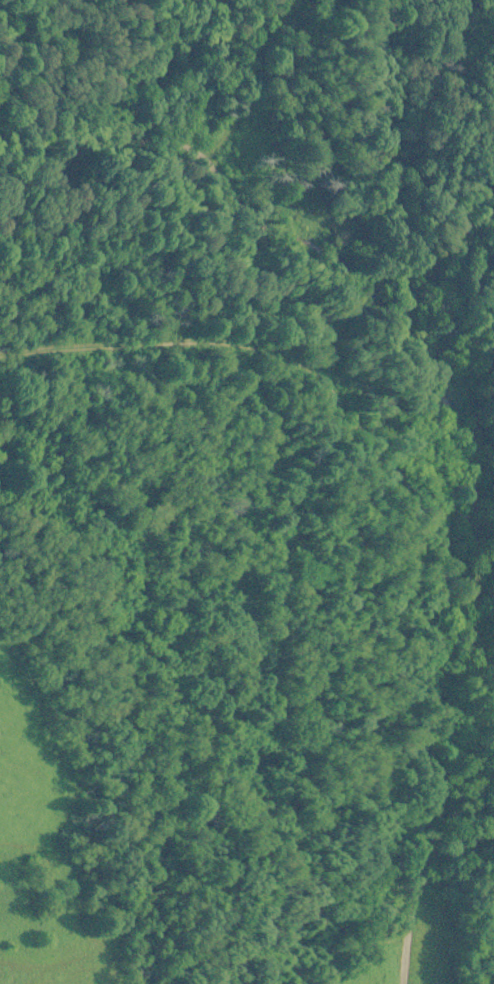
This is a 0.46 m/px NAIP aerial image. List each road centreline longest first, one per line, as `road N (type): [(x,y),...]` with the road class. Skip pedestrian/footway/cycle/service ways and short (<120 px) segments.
road 1 (residential): [(493,622),(460,450),(420,374),(354,285),(246,210),(235,180)]
road 2 (residential): [(393,983),(397,749),(474,514)]
road 3 (residential): [(235,180),(160,143),(0,139)]

